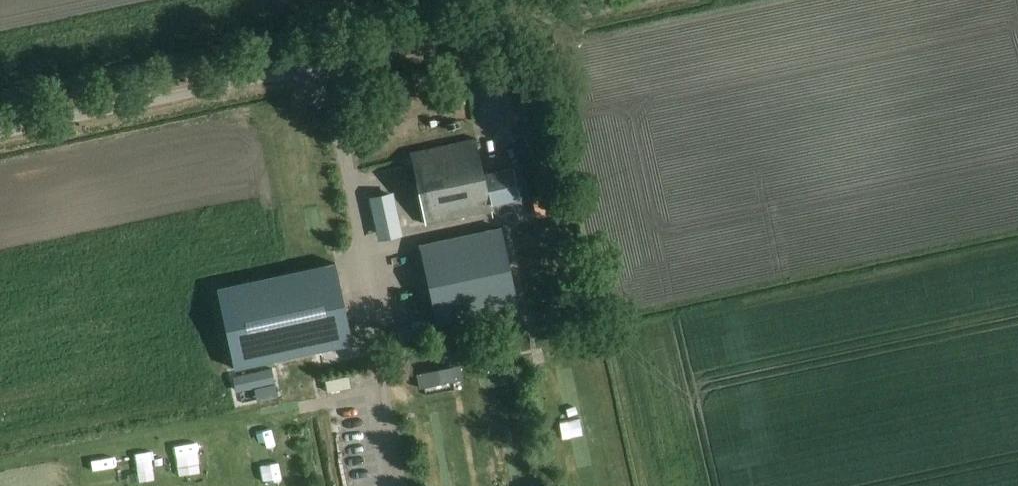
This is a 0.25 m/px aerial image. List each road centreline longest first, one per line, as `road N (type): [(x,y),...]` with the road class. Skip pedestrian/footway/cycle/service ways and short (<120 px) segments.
road 1 (unclassified): [(0,132),(624,0)]

